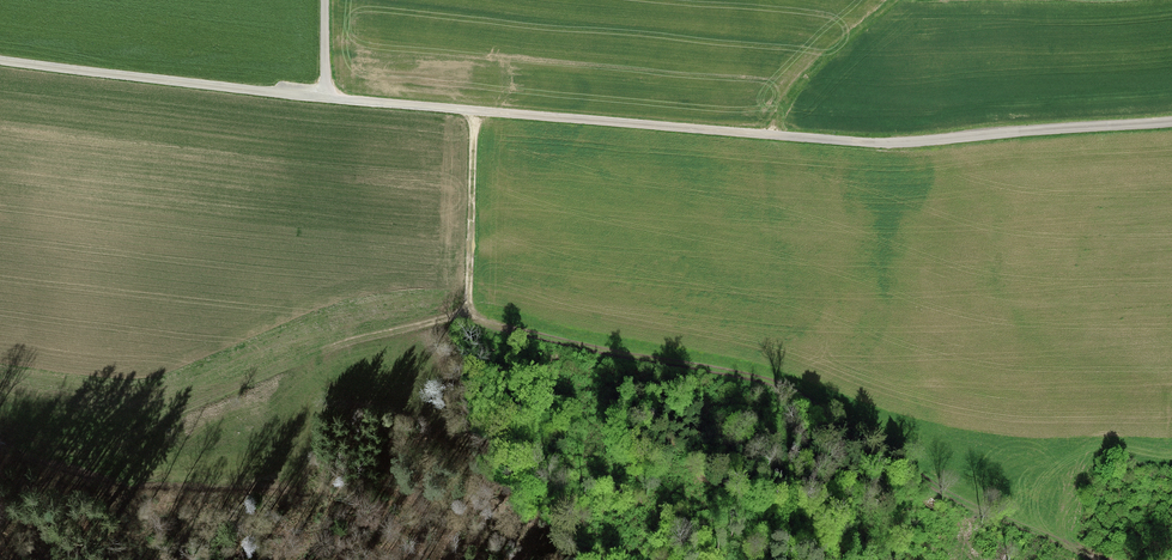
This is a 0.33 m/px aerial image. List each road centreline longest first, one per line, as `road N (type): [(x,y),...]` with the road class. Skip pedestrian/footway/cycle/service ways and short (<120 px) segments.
road 1 (unclassified): [(0,62),(864,144),(1171,124)]
road 2 (track): [(0,419),(138,433),(373,337),(466,317),(779,383),(920,472),(928,488),(1078,559)]
road 3 (track): [(466,317),(468,111)]
road 4 (track): [(894,0),(788,97),(767,138)]

